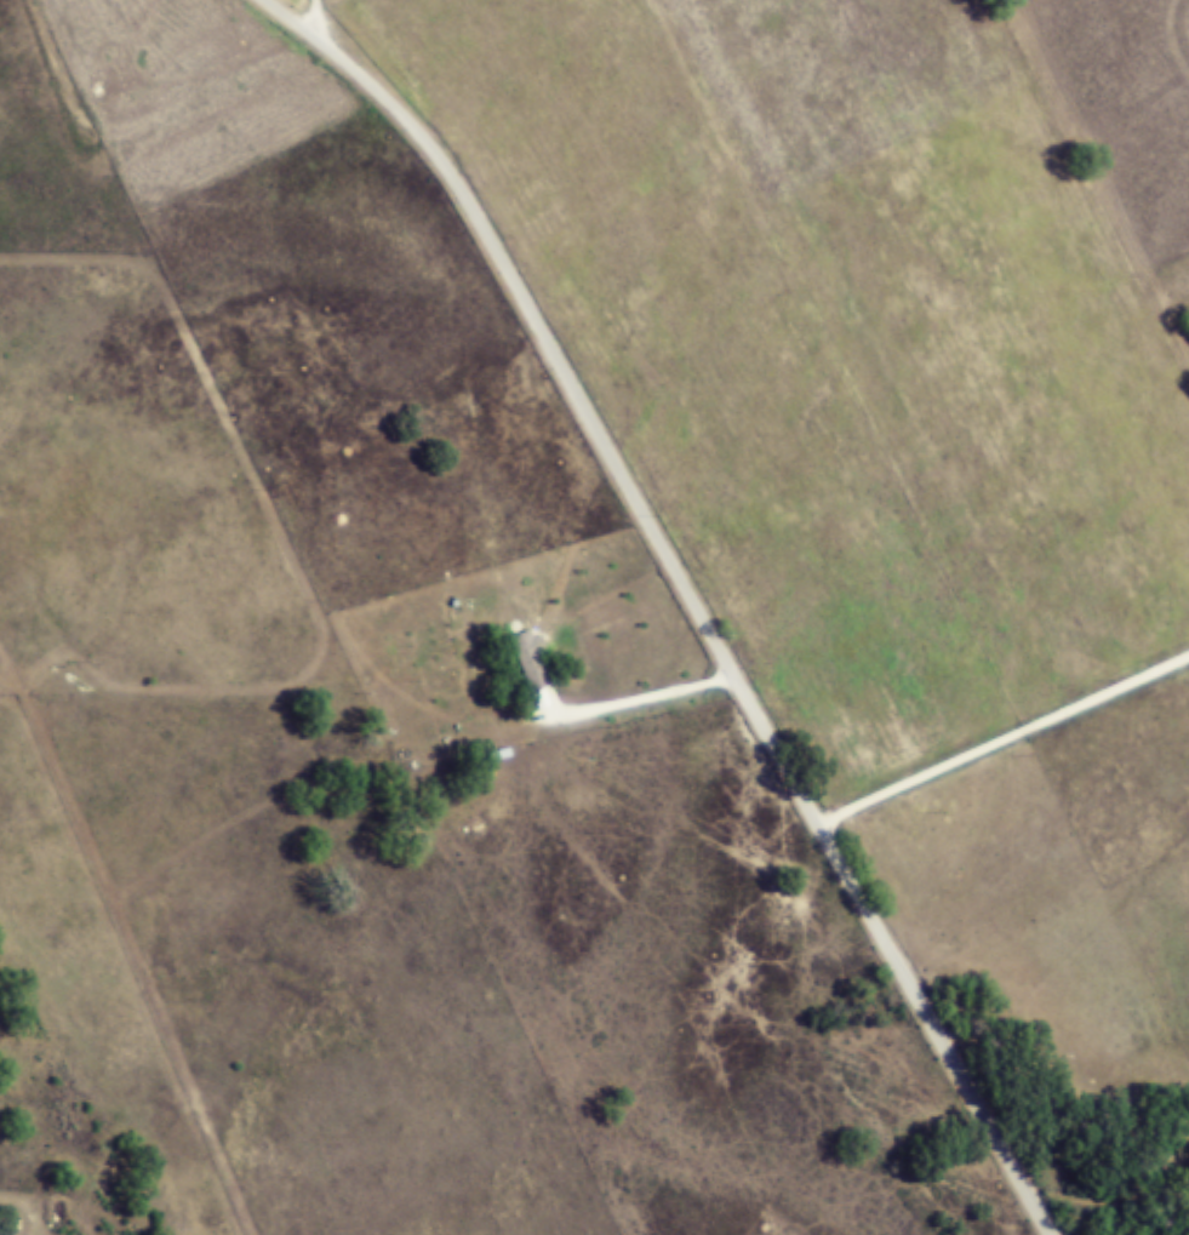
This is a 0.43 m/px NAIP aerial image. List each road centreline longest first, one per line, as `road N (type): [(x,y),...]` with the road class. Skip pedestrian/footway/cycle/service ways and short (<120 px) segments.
road 1 (residential): [(1057,1234),(471,198),(407,112),(276,0)]

